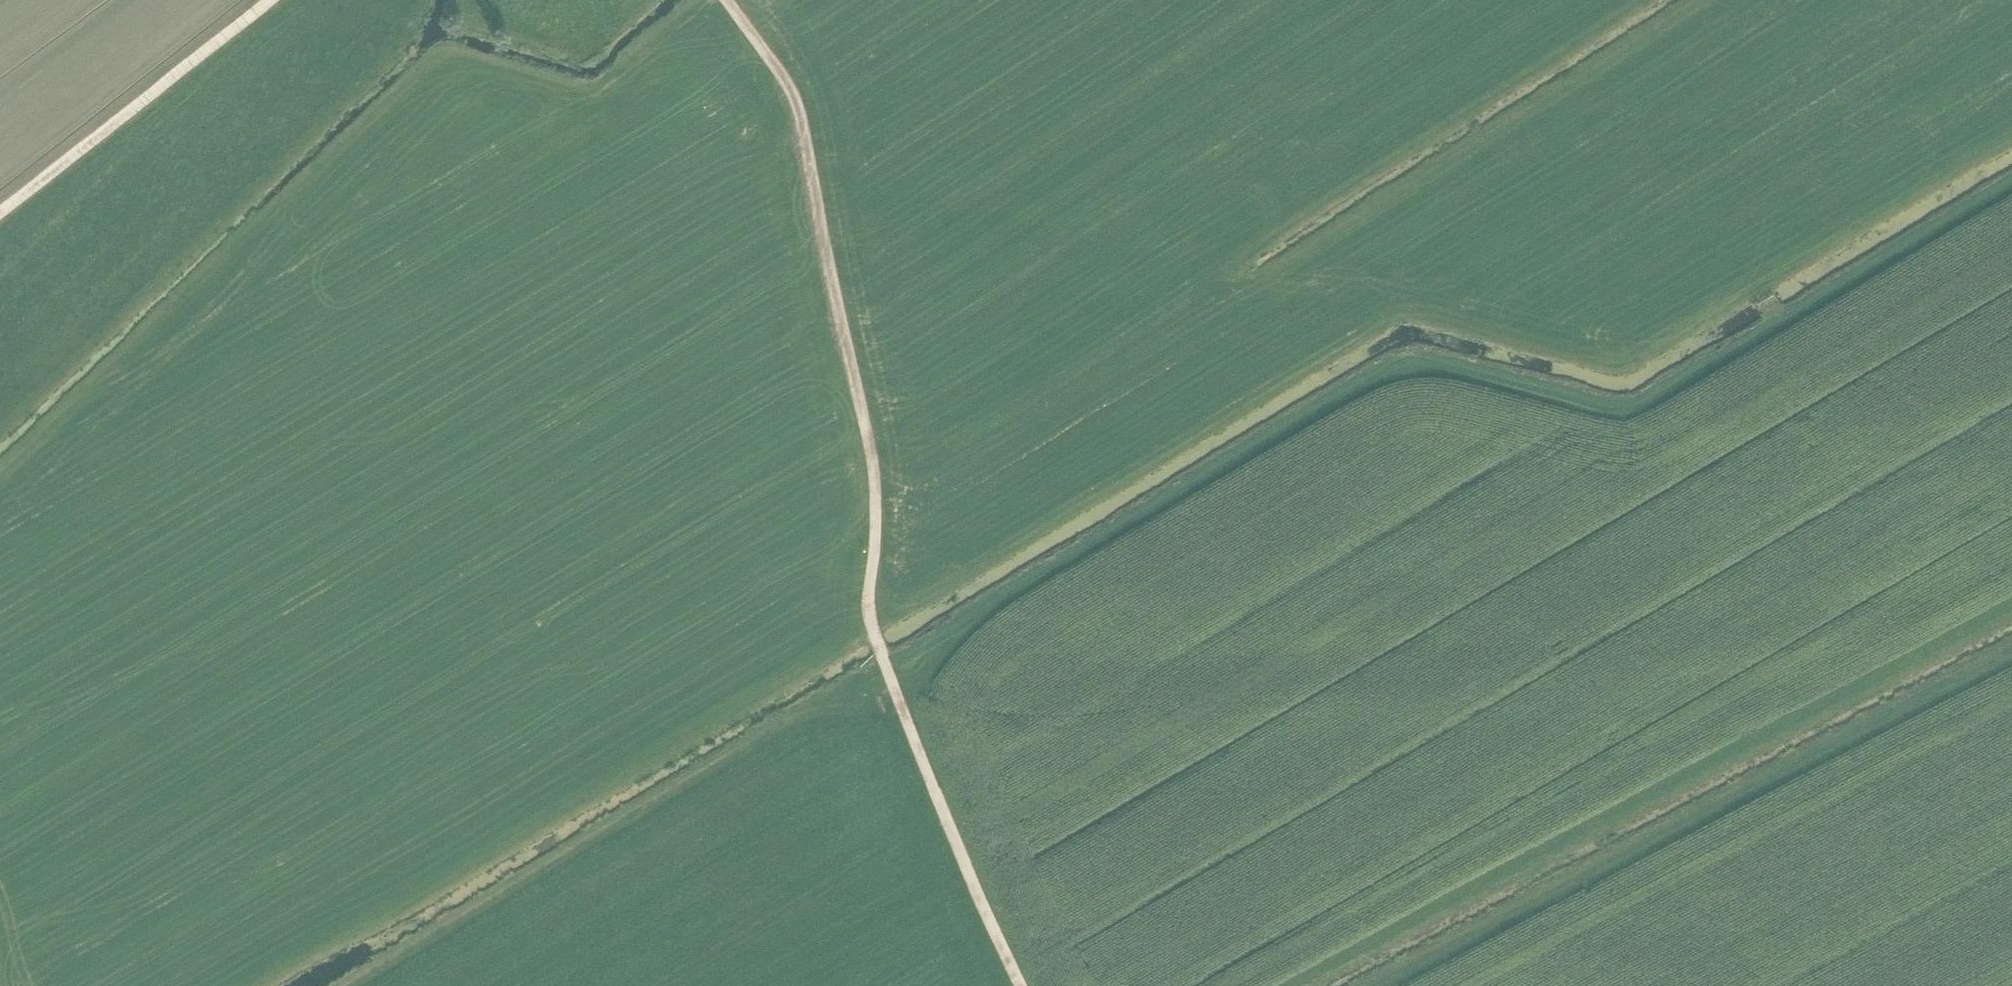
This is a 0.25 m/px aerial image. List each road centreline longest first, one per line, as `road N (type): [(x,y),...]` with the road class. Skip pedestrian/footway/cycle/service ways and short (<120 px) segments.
road 1 (track): [(888,676),(933,680),(964,629),(997,604),(1358,382),(1449,367),(1593,404),(1658,399),(2011,188)]
road 2 (track): [(727,0),(793,94),(823,207),(874,477),(872,634),(1023,985)]

